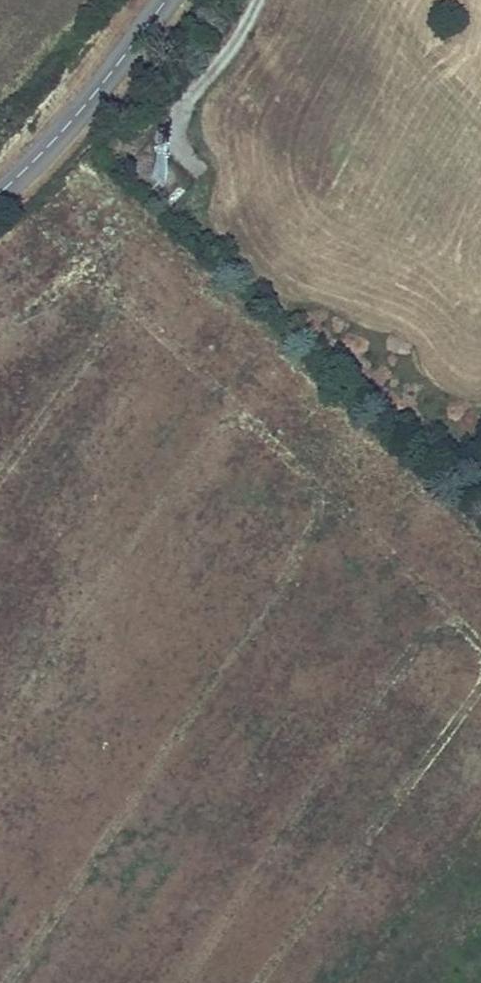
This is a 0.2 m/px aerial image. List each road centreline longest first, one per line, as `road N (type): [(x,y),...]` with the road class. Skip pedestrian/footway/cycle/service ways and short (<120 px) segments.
road 1 (tertiary): [(159,0),(71,112),(0,185)]

